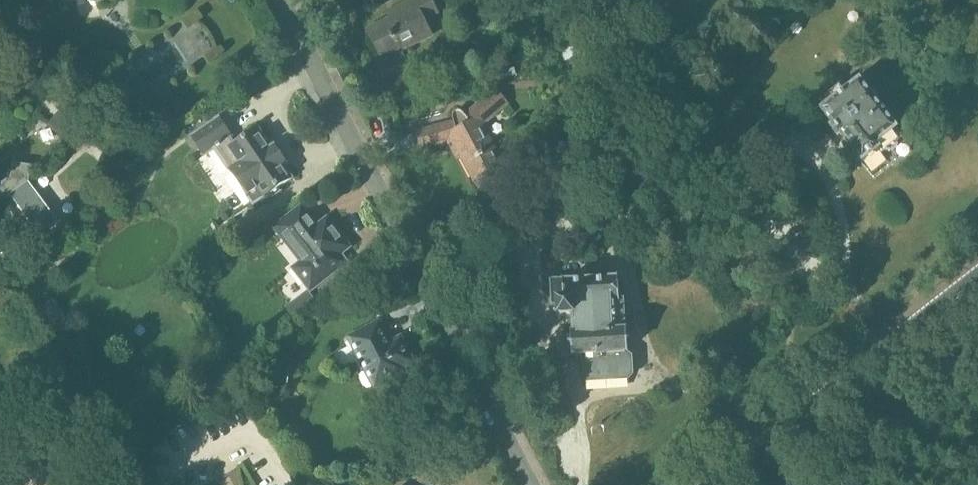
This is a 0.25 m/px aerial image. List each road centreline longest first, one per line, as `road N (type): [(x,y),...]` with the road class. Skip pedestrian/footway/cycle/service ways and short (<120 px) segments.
road 1 (residential): [(531,484),(282,0)]
road 2 (secondary): [(977,280),(717,484)]

